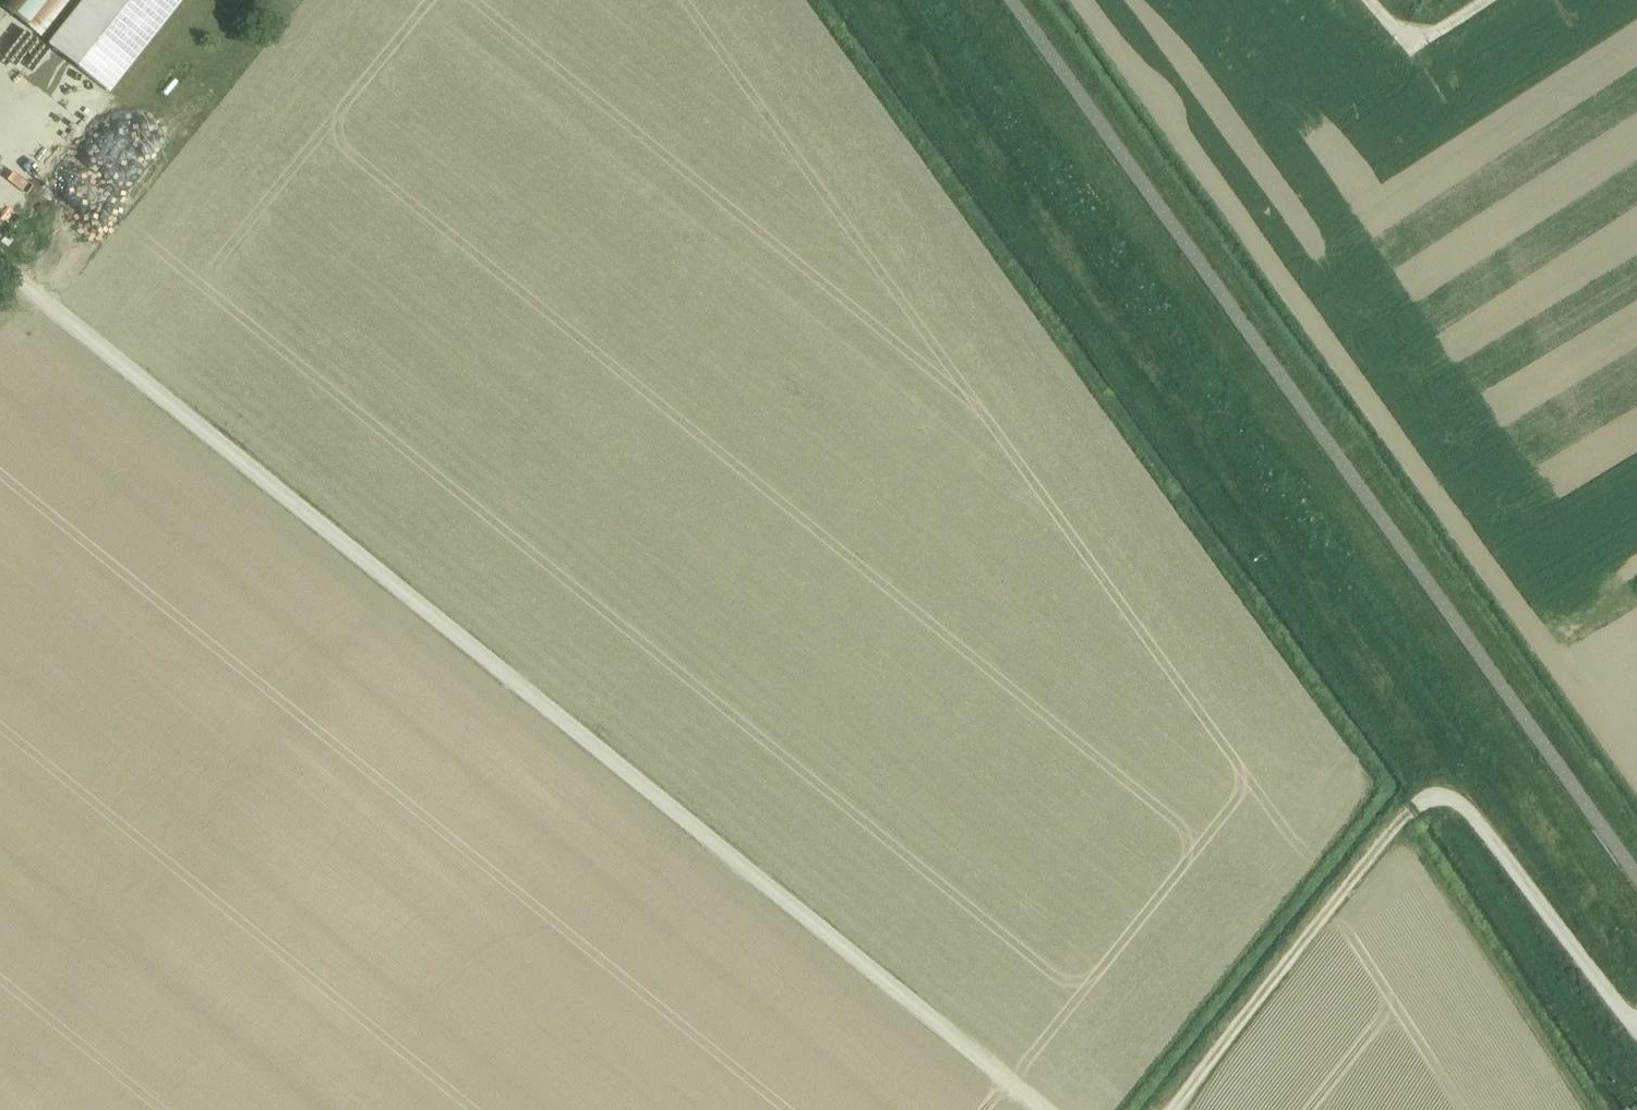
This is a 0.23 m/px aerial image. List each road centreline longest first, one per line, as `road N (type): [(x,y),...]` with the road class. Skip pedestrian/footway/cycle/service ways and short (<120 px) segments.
road 1 (track): [(1169,1109),(1402,816),(1425,798),(1455,800),(1475,812),(1636,1023)]

